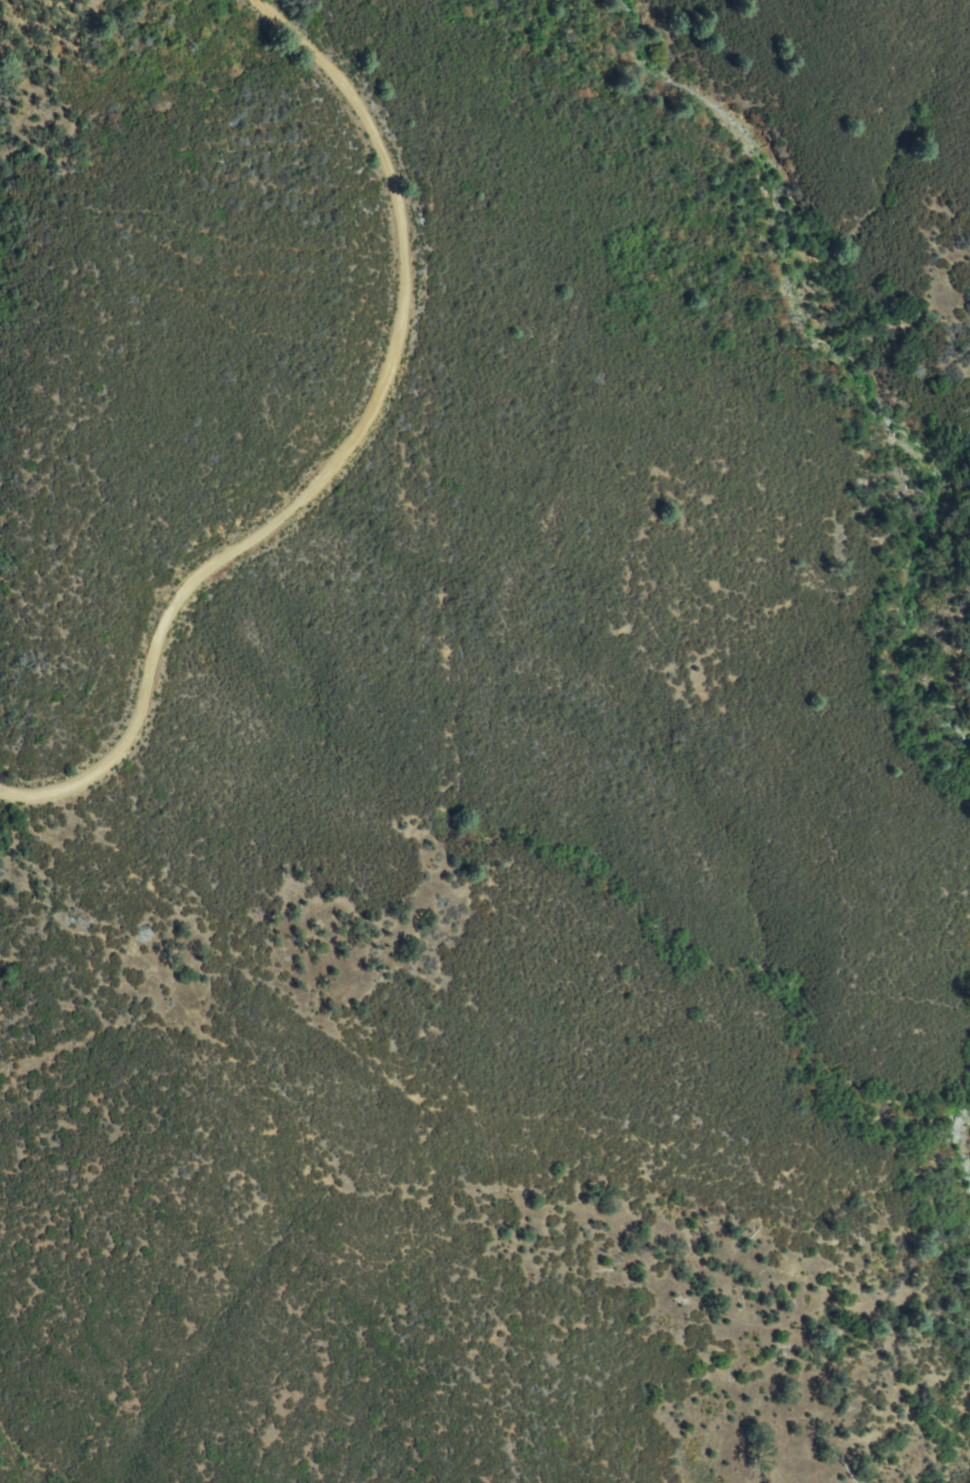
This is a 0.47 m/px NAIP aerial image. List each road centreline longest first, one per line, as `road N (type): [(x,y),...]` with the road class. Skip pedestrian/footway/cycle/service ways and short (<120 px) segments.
road 1 (track): [(258,0),(351,101),(380,154),(404,252),(389,368),(370,417),(320,485),(187,595),(135,725),(108,761),(67,786),(0,790)]

